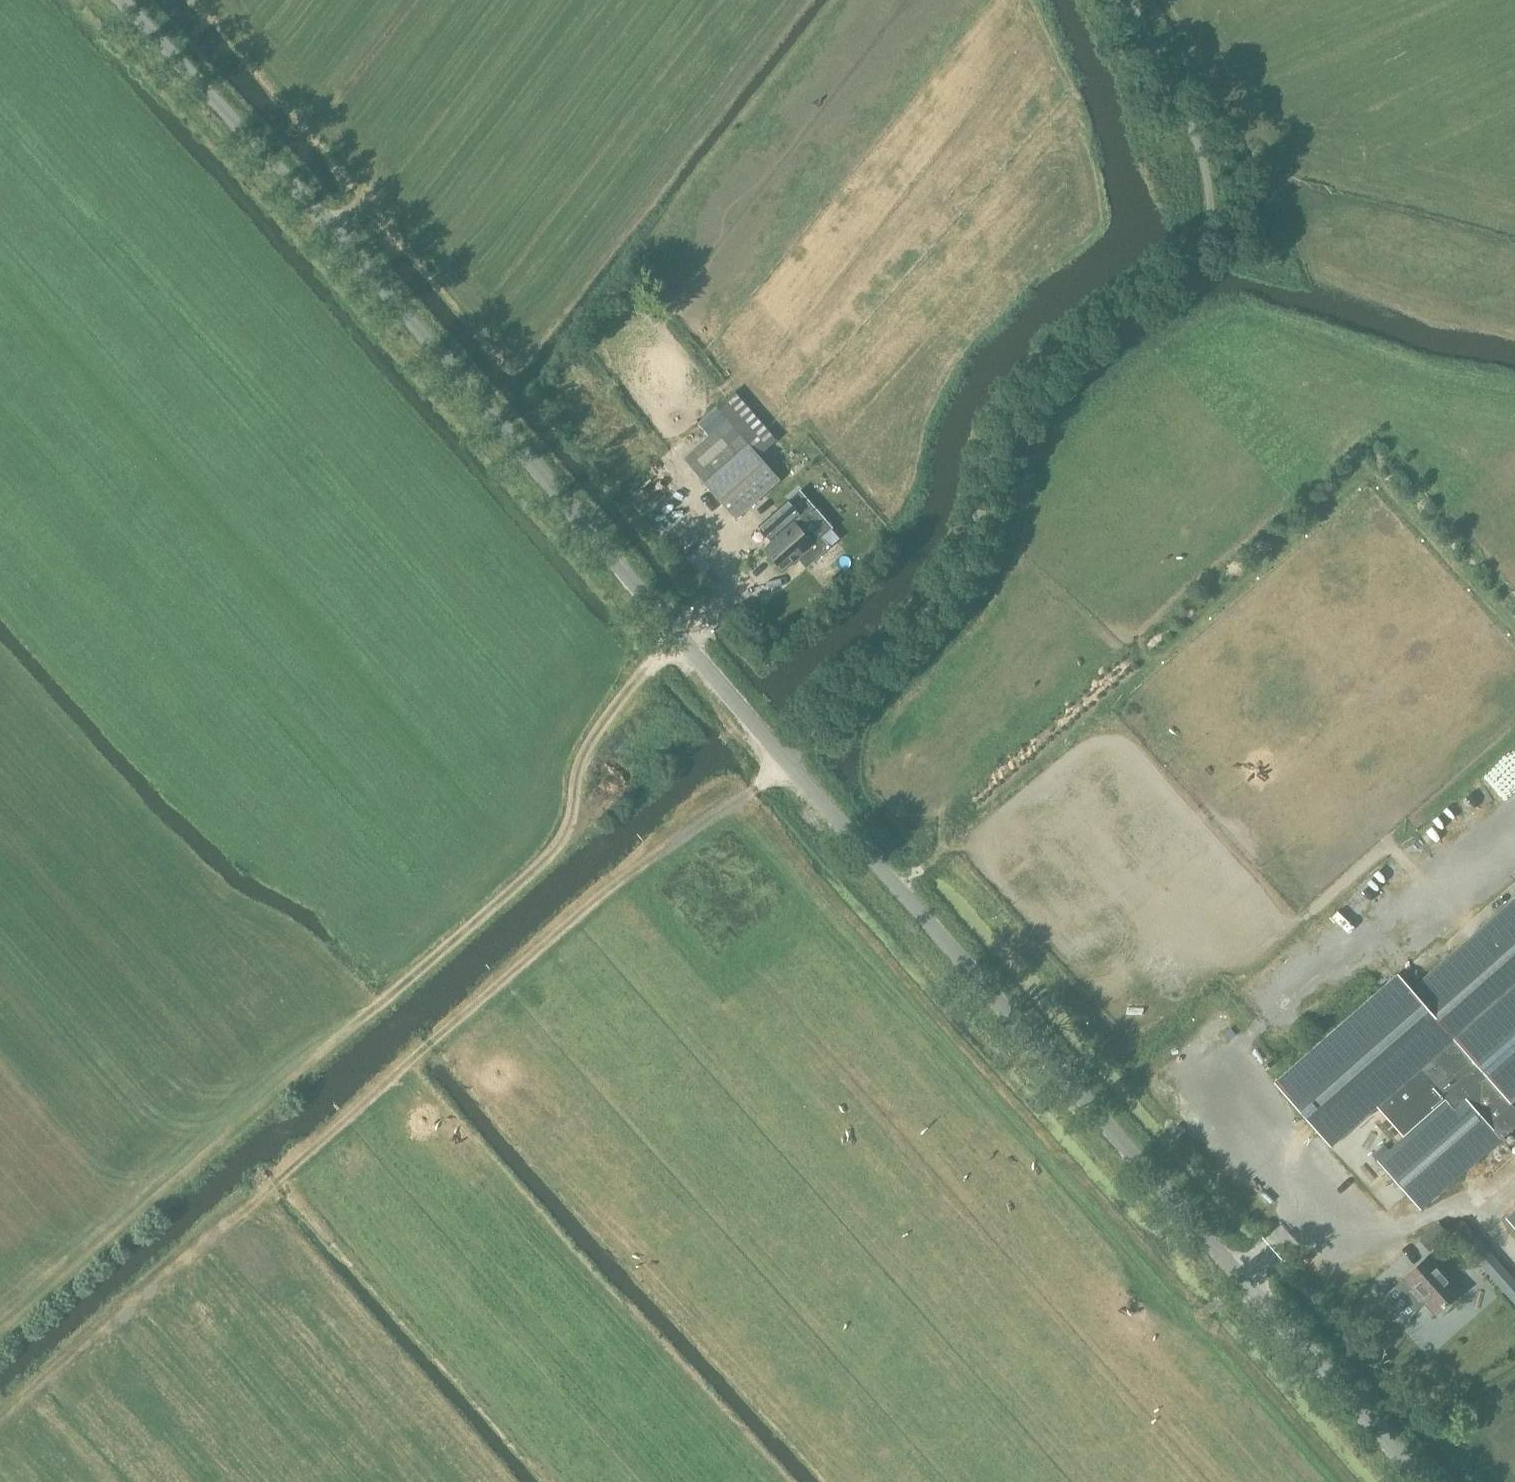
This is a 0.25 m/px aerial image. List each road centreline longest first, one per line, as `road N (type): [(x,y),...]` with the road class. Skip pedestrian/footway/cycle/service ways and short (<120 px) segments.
road 1 (unclassified): [(1424,1481),(117,0)]
road 2 (track): [(0,1335),(546,859),(569,825),(588,742),(638,676),(682,639)]

